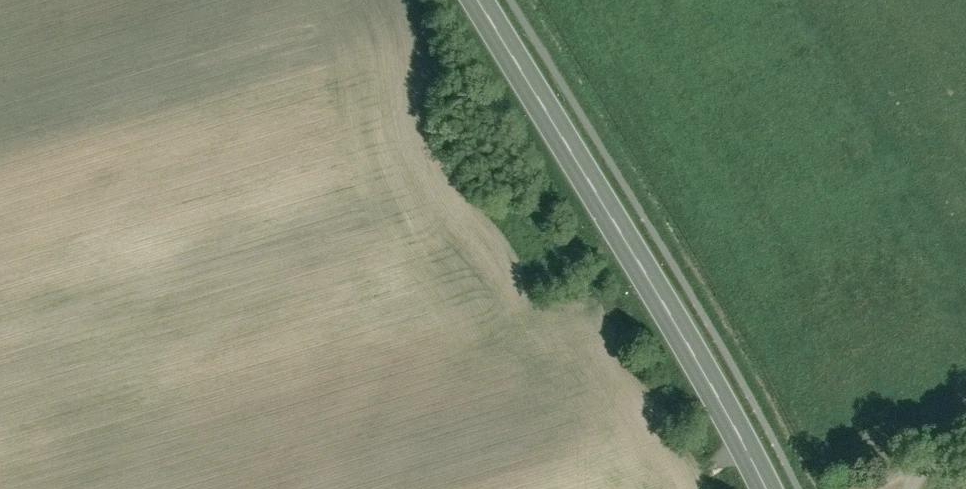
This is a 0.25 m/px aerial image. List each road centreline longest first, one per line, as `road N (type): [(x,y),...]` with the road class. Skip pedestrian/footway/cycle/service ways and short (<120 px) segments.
road 1 (primary): [(478,0),(649,276),(769,488)]

